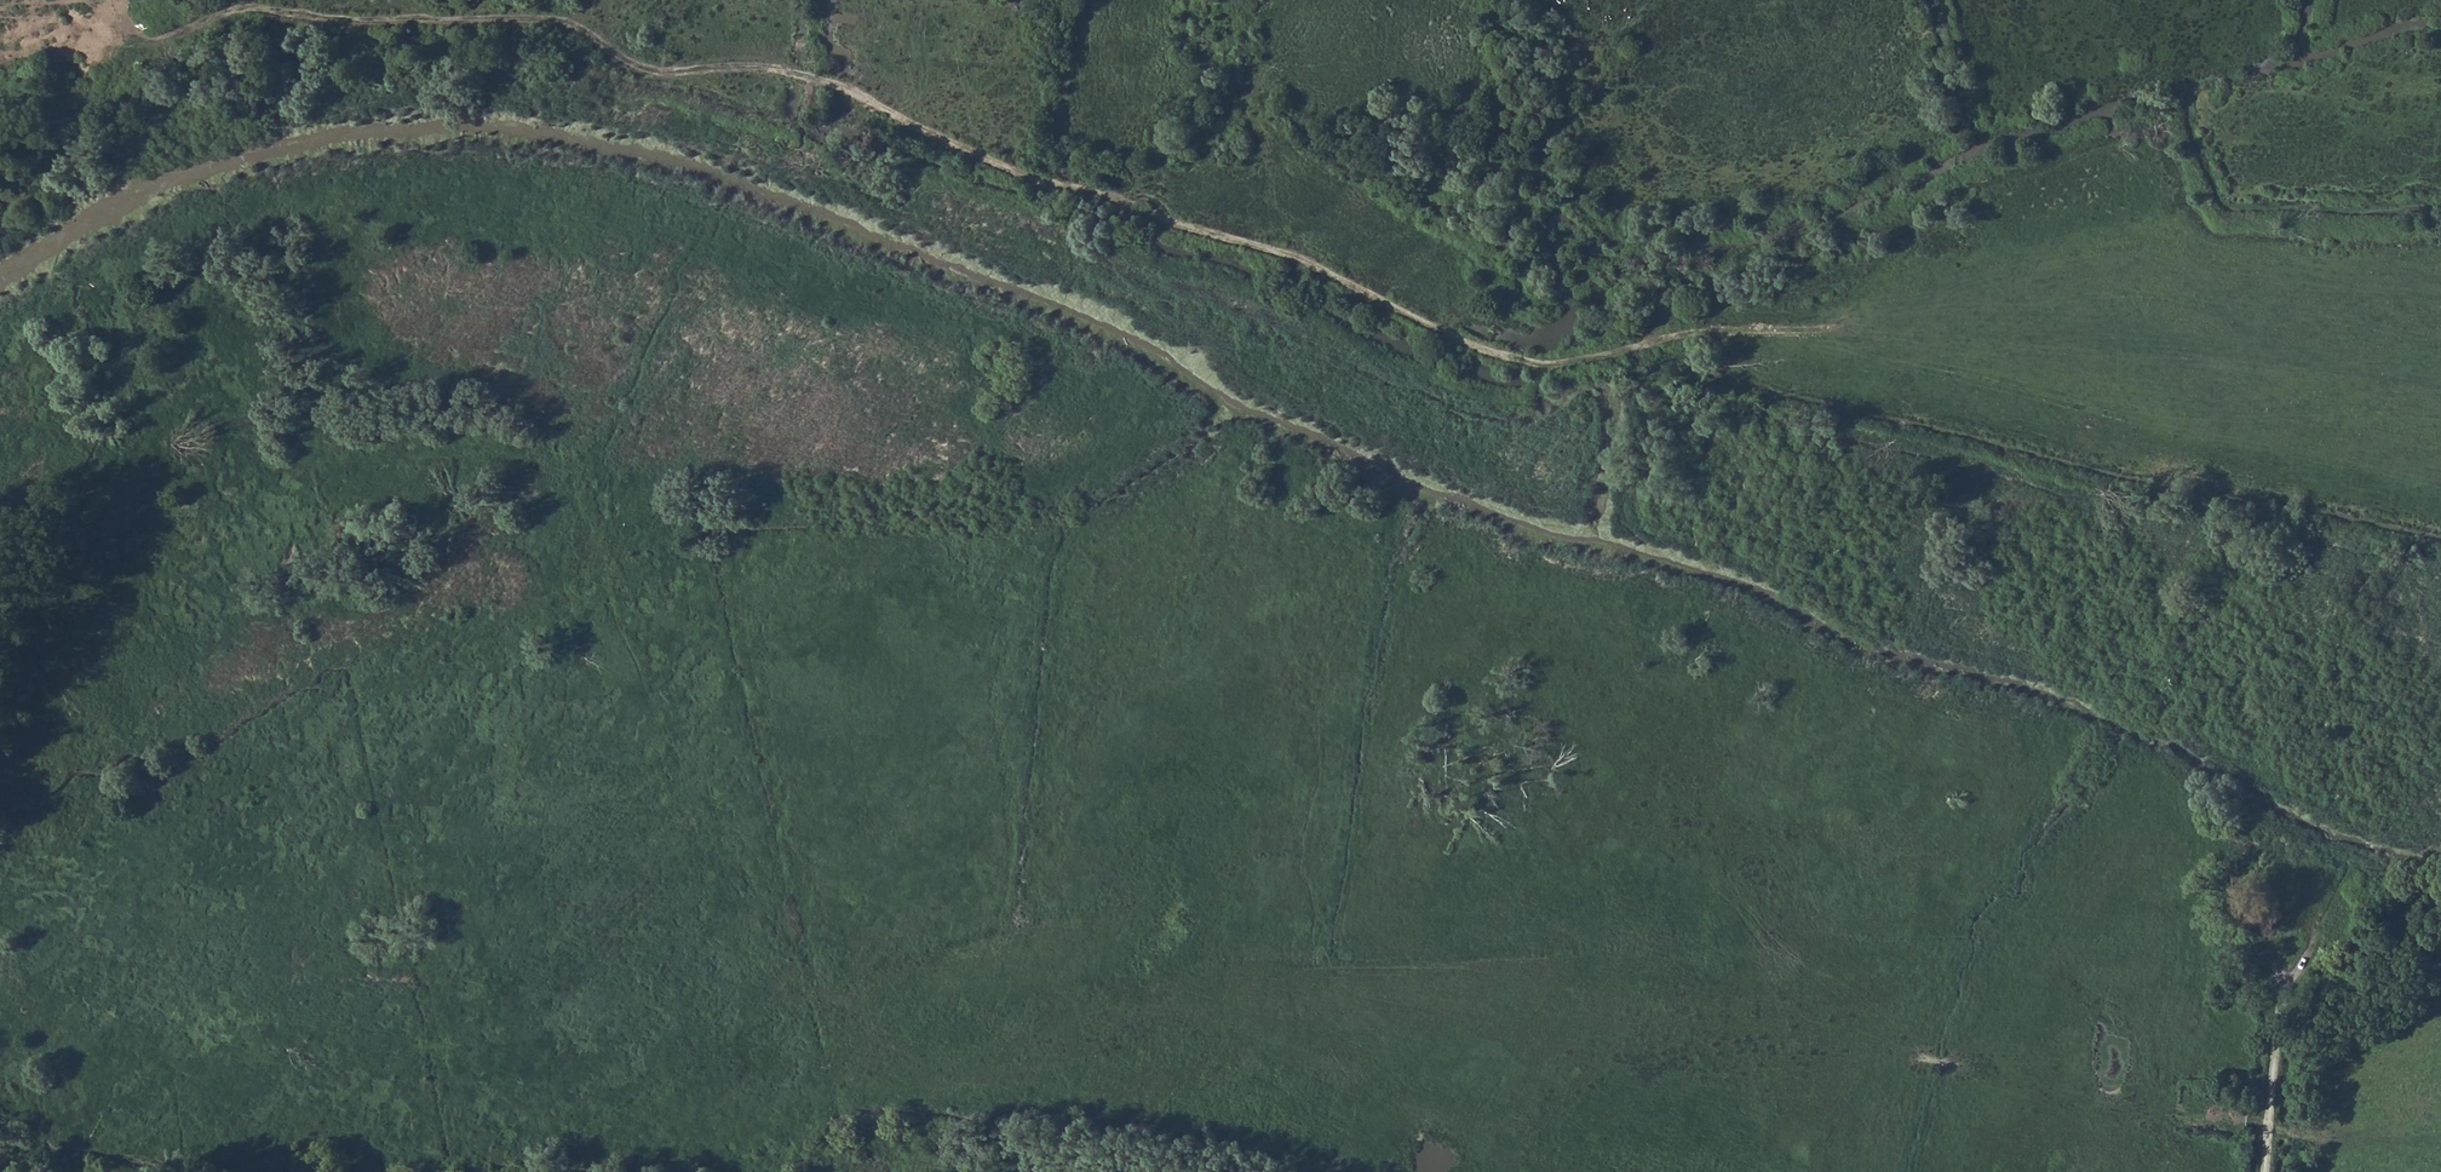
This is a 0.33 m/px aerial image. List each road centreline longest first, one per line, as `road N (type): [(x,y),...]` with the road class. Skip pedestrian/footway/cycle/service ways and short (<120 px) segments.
road 1 (track): [(2440,391),(2065,335),(1726,328),(1566,365),(1529,364),(1290,253),(1031,176),(799,73),(735,66),(649,71),(619,64),(586,31),(553,20),(372,11),(139,38),(59,23)]
road 2 (track): [(2268,1171),(2284,997),(2315,939),(2305,922),(2276,924),(2270,935),(2280,984)]

